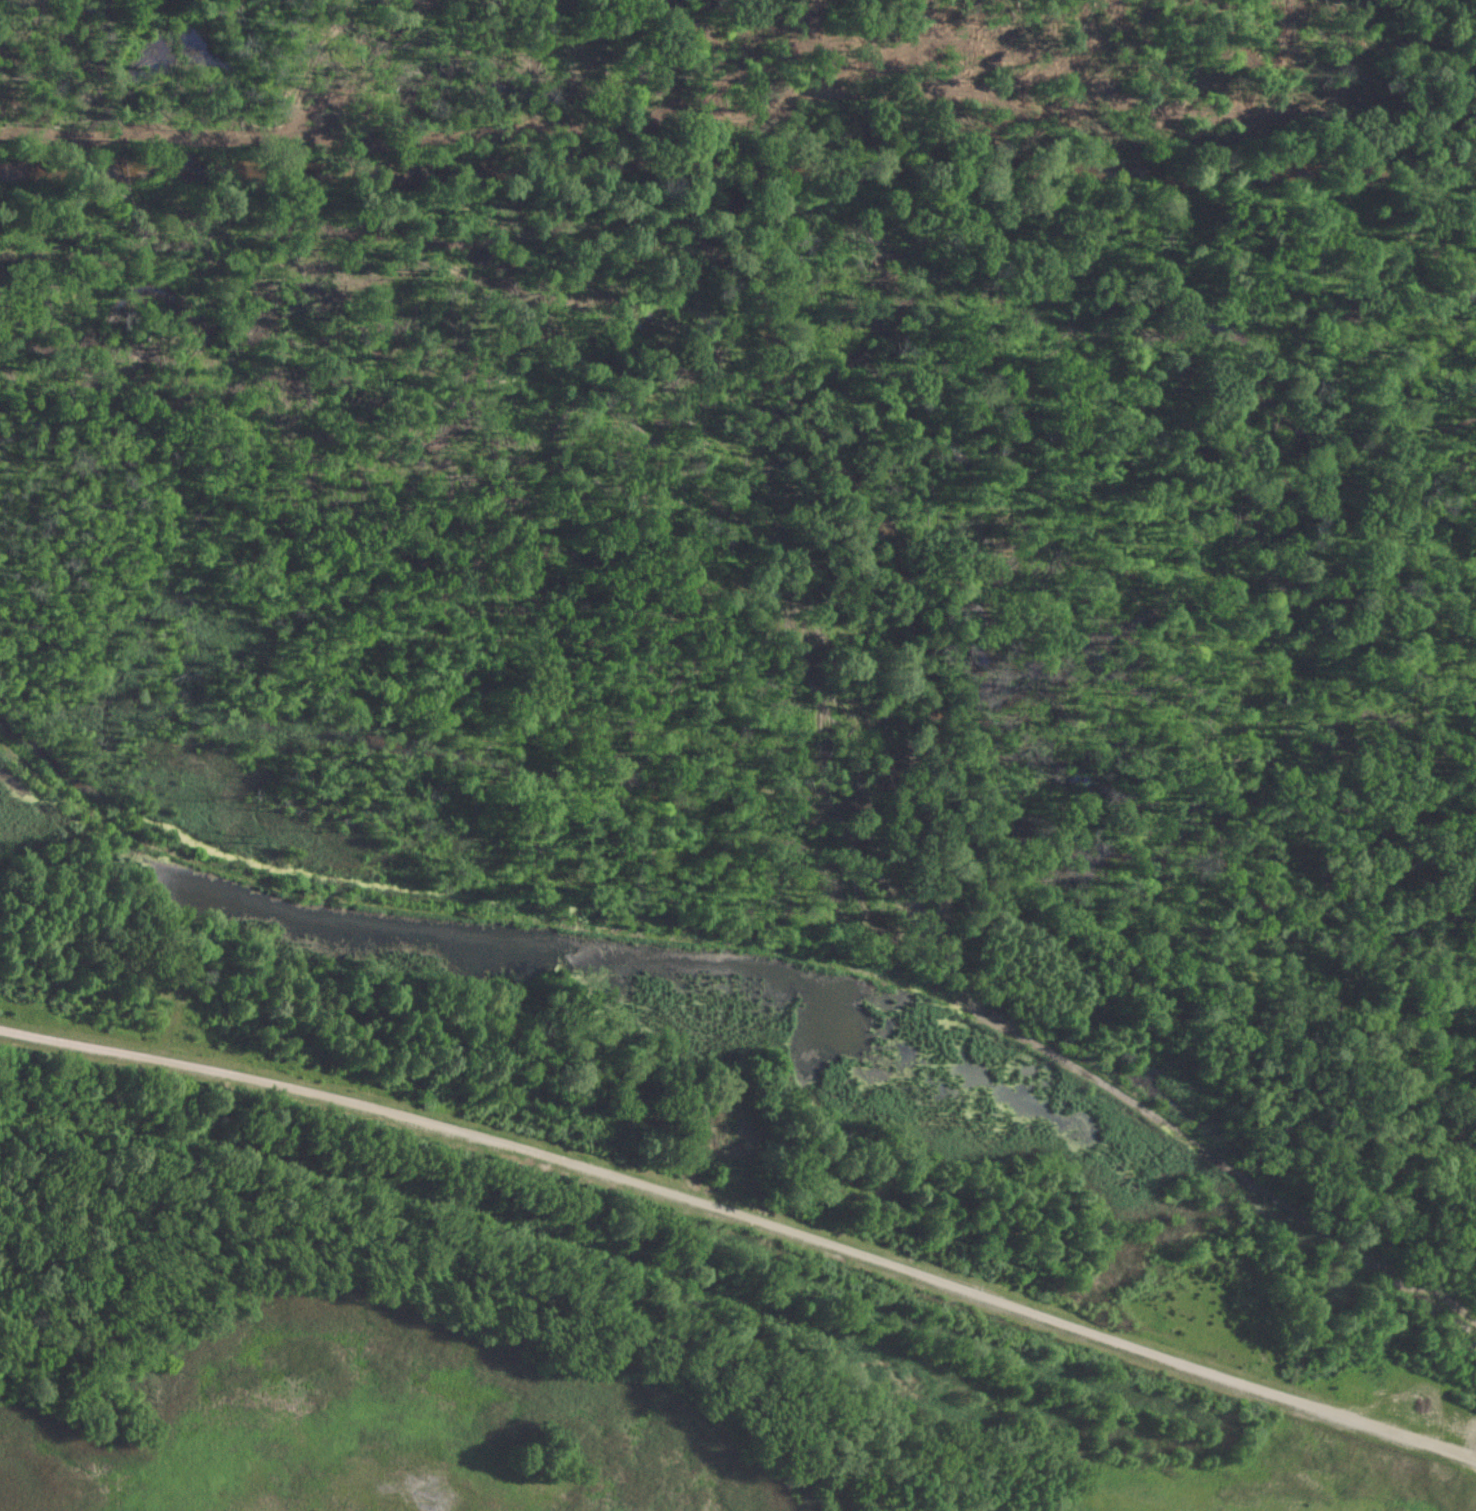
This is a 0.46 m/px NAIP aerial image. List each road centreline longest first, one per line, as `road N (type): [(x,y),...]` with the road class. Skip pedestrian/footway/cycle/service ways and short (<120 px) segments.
road 1 (residential): [(1475,1459),(740,1212),(271,1082),(0,1029)]

